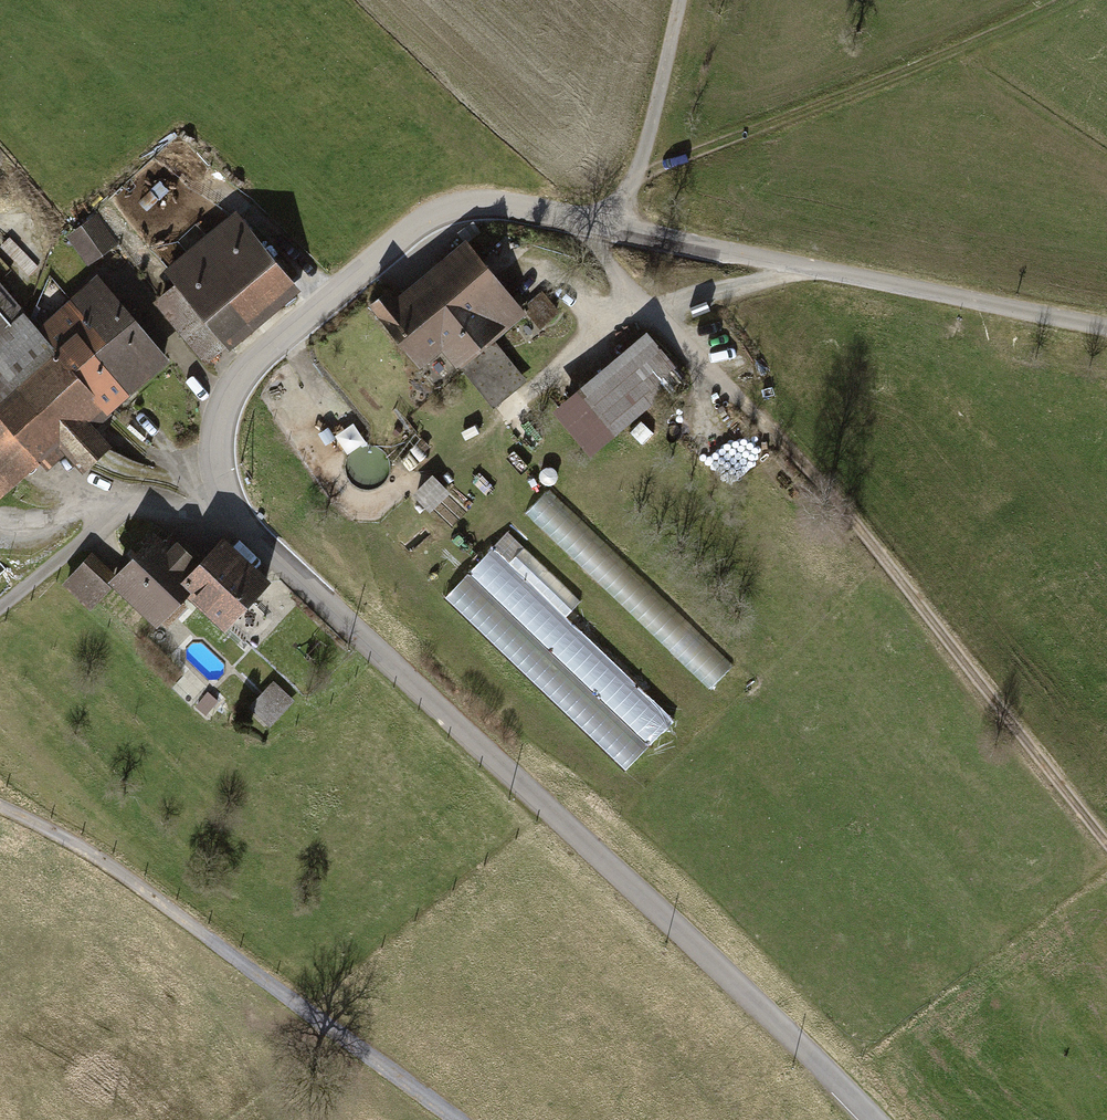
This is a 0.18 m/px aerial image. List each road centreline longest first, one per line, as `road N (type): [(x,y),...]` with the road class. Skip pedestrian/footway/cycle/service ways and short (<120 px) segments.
road 1 (unclassified): [(1106,325),(504,207),(454,207),(406,227),(335,296),(281,336),(223,414),(217,468),(231,513),(263,548),(877,1119)]
road 2 (track): [(1106,841),(868,537),(652,313),(610,259),(601,230)]
road 3 (track): [(281,336),(297,370),(303,435),(349,497),(379,498),(498,420),(605,331),(811,267)]
road 4 (track): [(457,1119),(58,835),(0,810)]
road 5 (track): [(0,607),(98,522),(147,504),(231,513)]
road 6 (track): [(679,0),(634,181),(601,230)]
road 7 (track): [(147,504),(101,504),(23,523),(0,518)]

